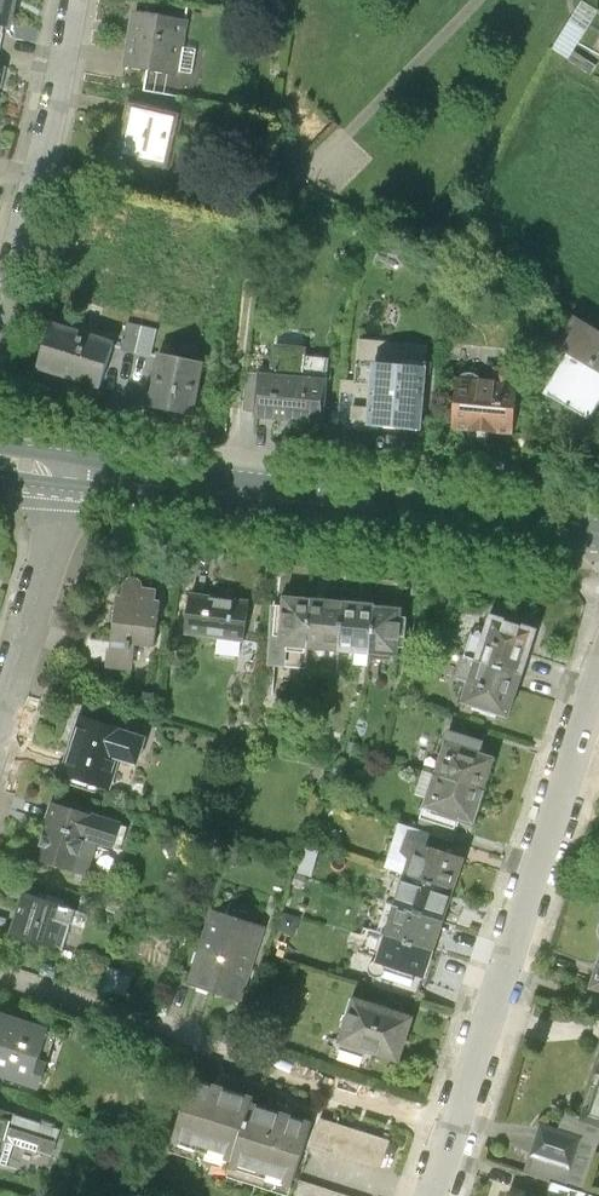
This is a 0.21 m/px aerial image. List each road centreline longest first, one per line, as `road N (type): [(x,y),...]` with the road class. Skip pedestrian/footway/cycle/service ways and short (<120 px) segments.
road 1 (residential): [(598,673),(434,1195)]
road 2 (primary): [(68,471),(598,534)]
road 3 (residential): [(0,307),(48,148),(74,0)]
road 4 (residential): [(279,1060),(0,976)]
road 5 (residential): [(68,471),(0,706)]
road 6 (track): [(457,1131),(279,1060)]

